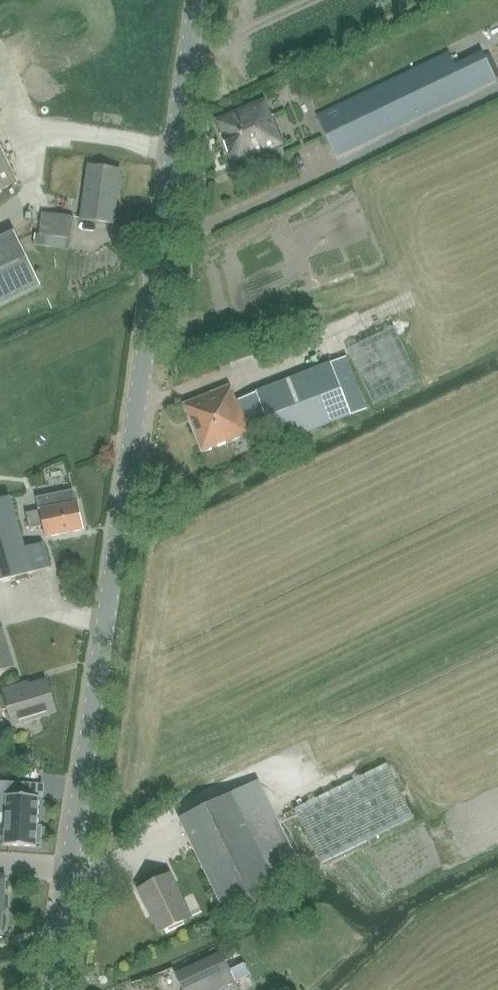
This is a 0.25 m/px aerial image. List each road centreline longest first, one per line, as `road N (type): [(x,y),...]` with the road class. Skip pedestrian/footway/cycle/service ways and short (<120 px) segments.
road 1 (tertiary): [(55,989),(203,0)]

